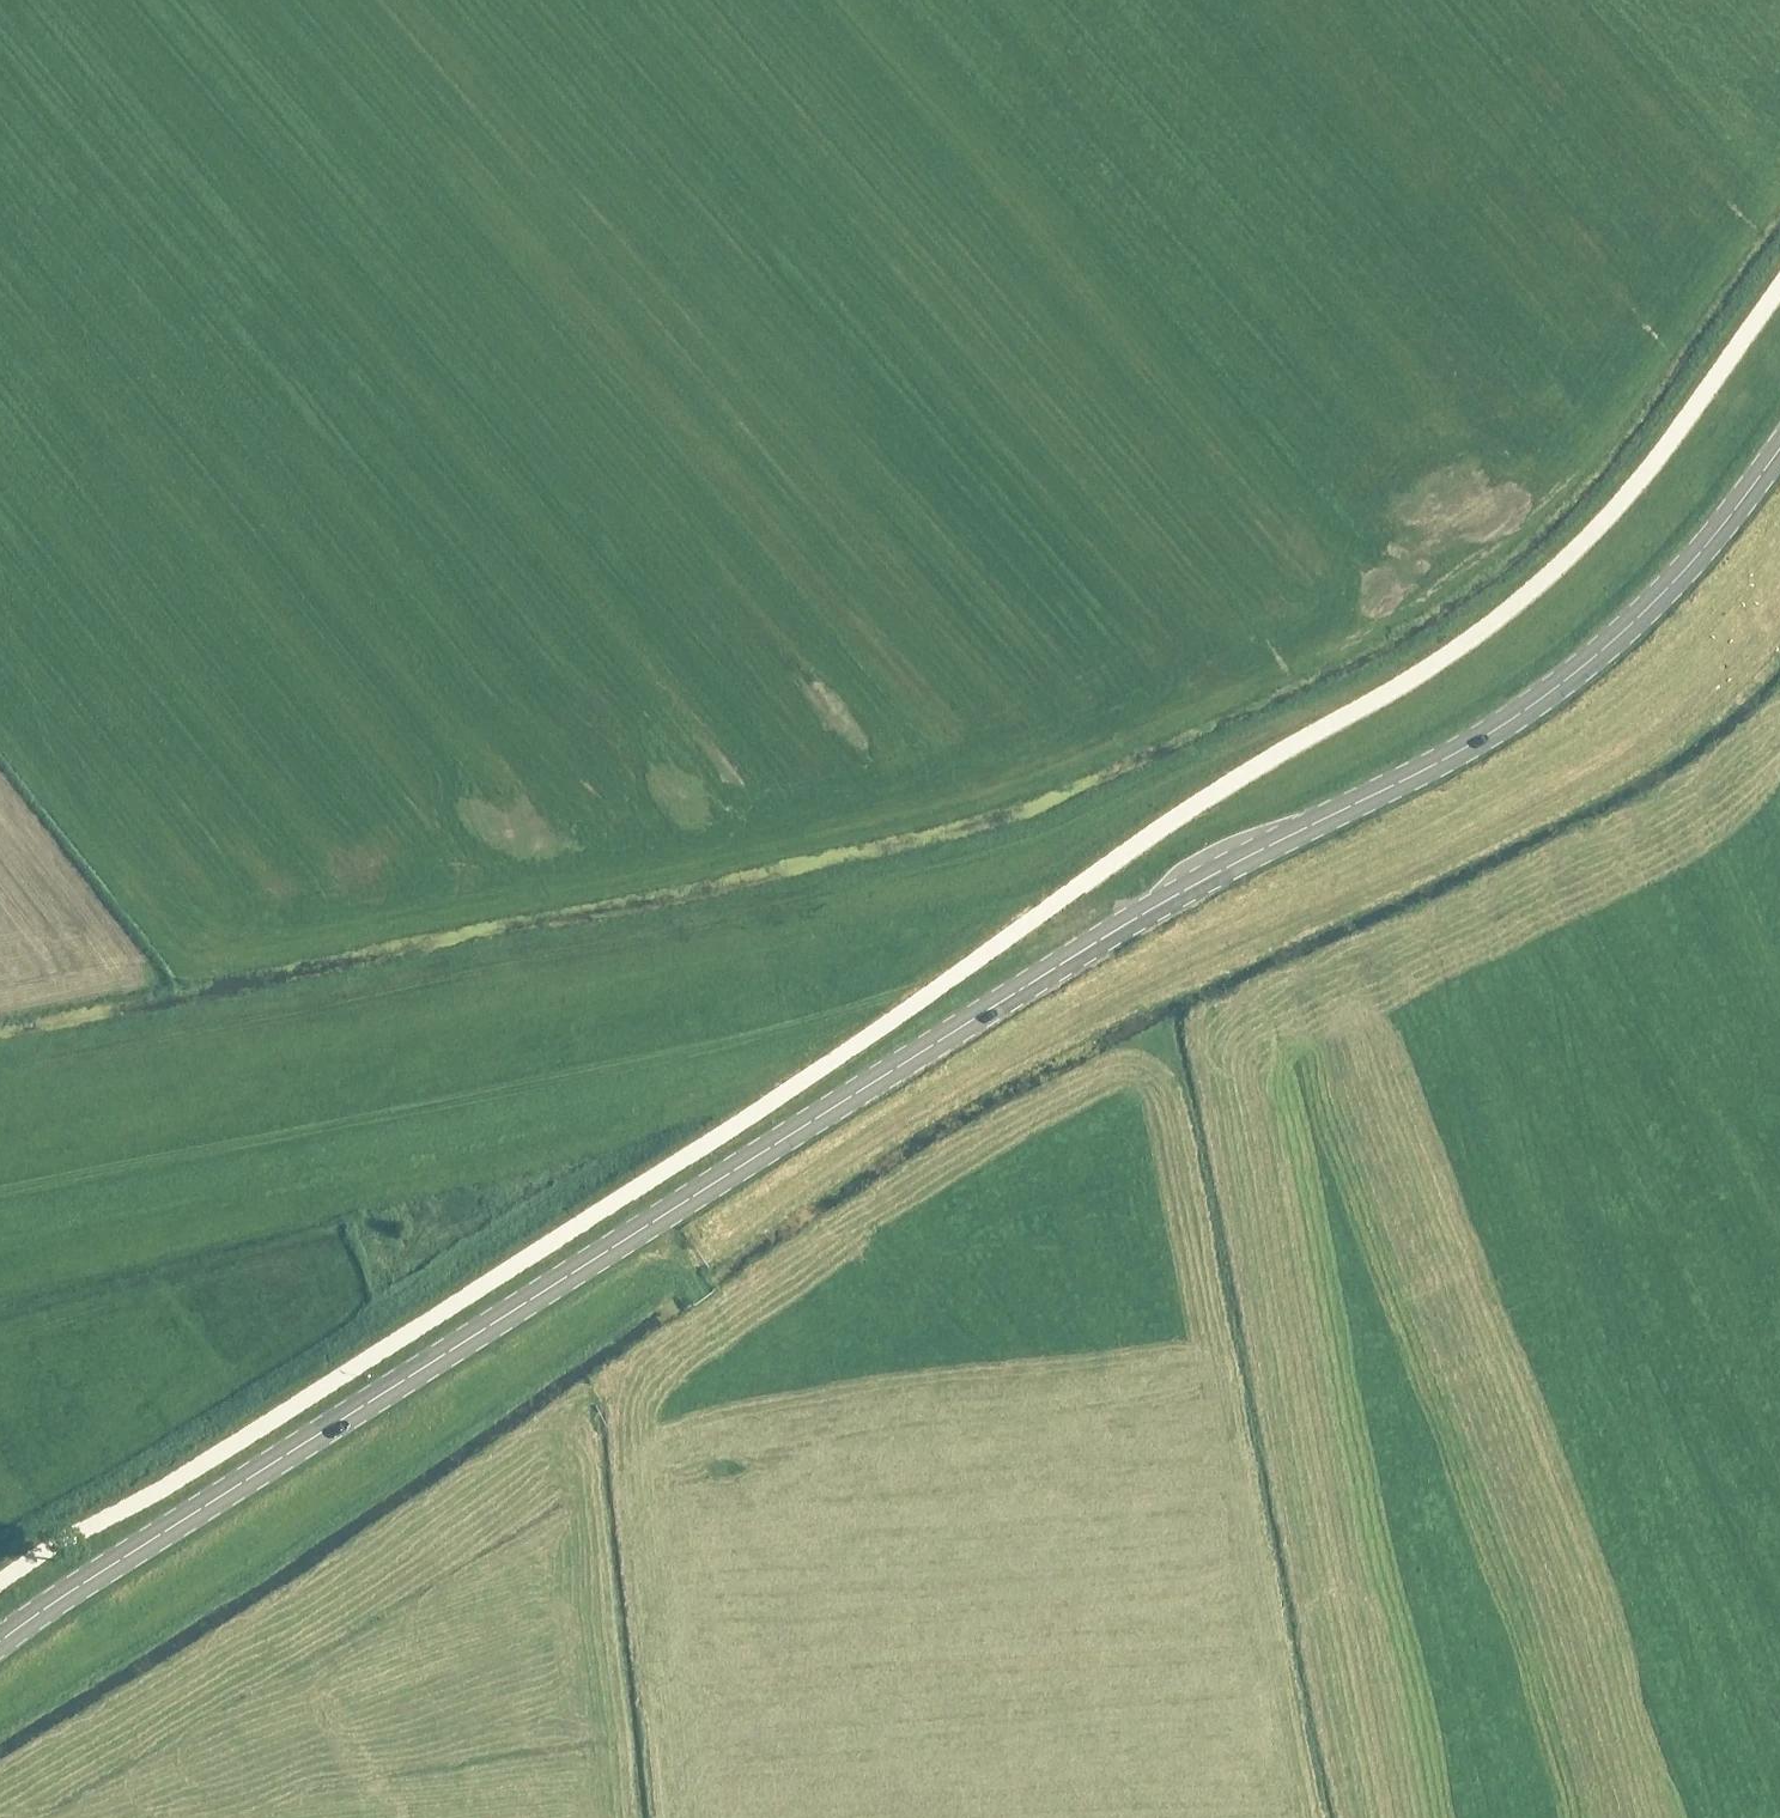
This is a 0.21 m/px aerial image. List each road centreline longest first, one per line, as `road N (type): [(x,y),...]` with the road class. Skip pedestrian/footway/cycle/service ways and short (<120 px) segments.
road 1 (secondary): [(0,1643),(1044,975),(1180,894),(1519,715),(1673,582),(1779,447)]

